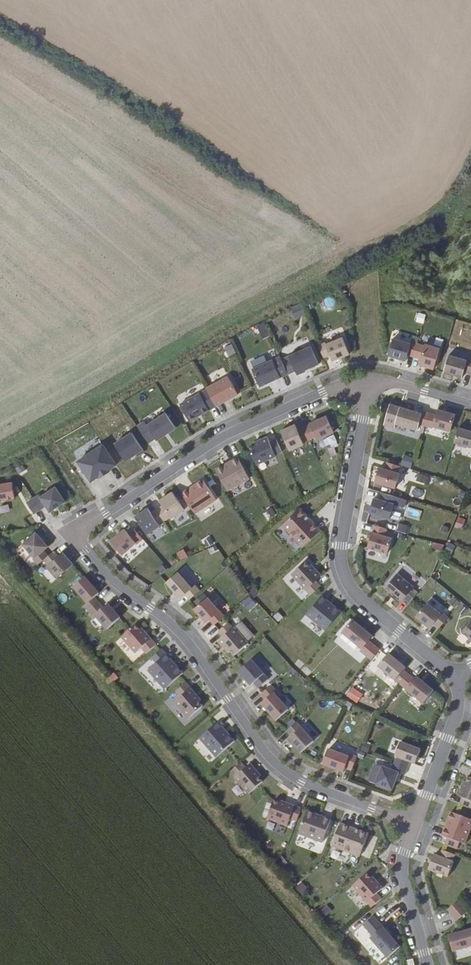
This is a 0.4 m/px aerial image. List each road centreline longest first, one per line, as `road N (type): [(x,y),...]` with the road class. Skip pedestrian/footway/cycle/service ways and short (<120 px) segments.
road 1 (residential): [(414,823),(302,782),(267,754),(176,628),(86,550),(82,527),(223,434),(322,392),(366,383)]
road 2 (residential): [(456,679),(363,601),(344,572),(341,546),(366,383)]
road 3 (residential): [(414,823),(458,706),(456,679)]
road 4 (residential): [(427,964),(403,879),(414,823)]

